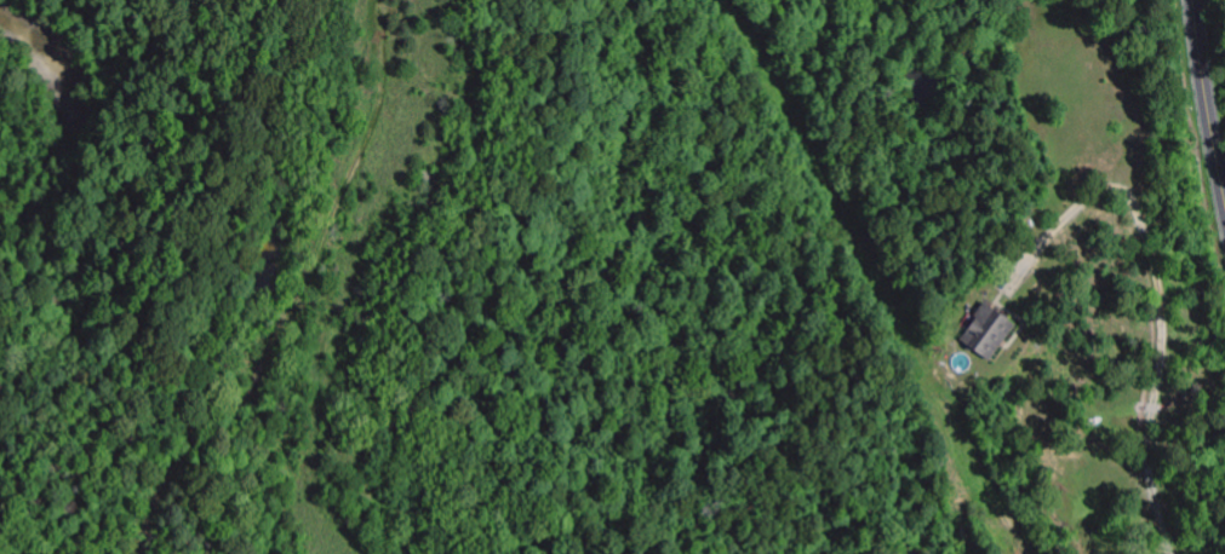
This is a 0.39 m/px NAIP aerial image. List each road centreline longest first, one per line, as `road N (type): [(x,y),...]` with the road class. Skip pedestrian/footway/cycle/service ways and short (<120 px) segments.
road 1 (primary): [(1224,190),(1193,0)]

